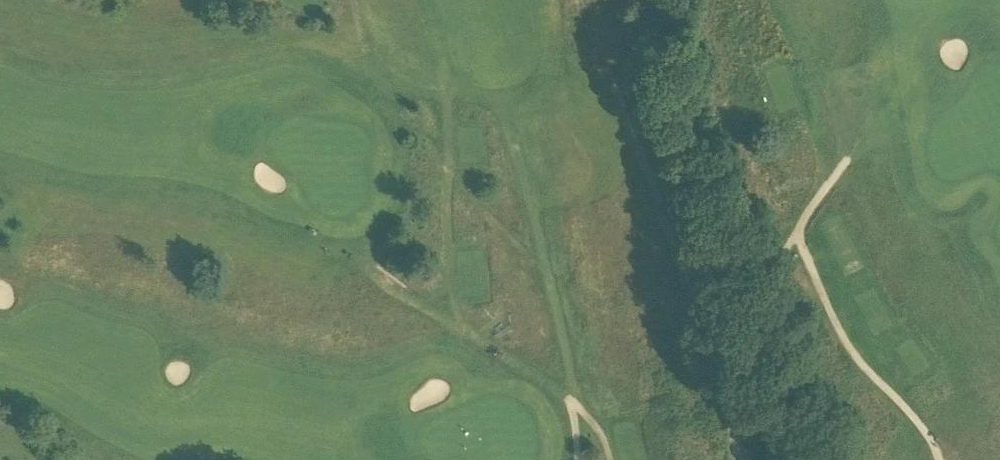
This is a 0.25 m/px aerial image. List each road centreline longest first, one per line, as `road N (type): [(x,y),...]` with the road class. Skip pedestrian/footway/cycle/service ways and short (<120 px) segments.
road 1 (track): [(353,0),(365,49),(431,97),(442,115),(443,252),(455,311),(491,353),(568,405),(579,459)]
road 2 (track): [(739,459),(717,378),(579,0)]
road 3 (unclassified): [(801,459),(647,0)]
road 4 (track): [(609,459),(604,437),(570,391),(514,137)]
road 5 (track): [(791,247),(803,249),(859,363),(917,422),(939,459)]
road 6 (track): [(547,270),(394,114)]
road 7 (track): [(746,295),(794,242),(847,155)]

